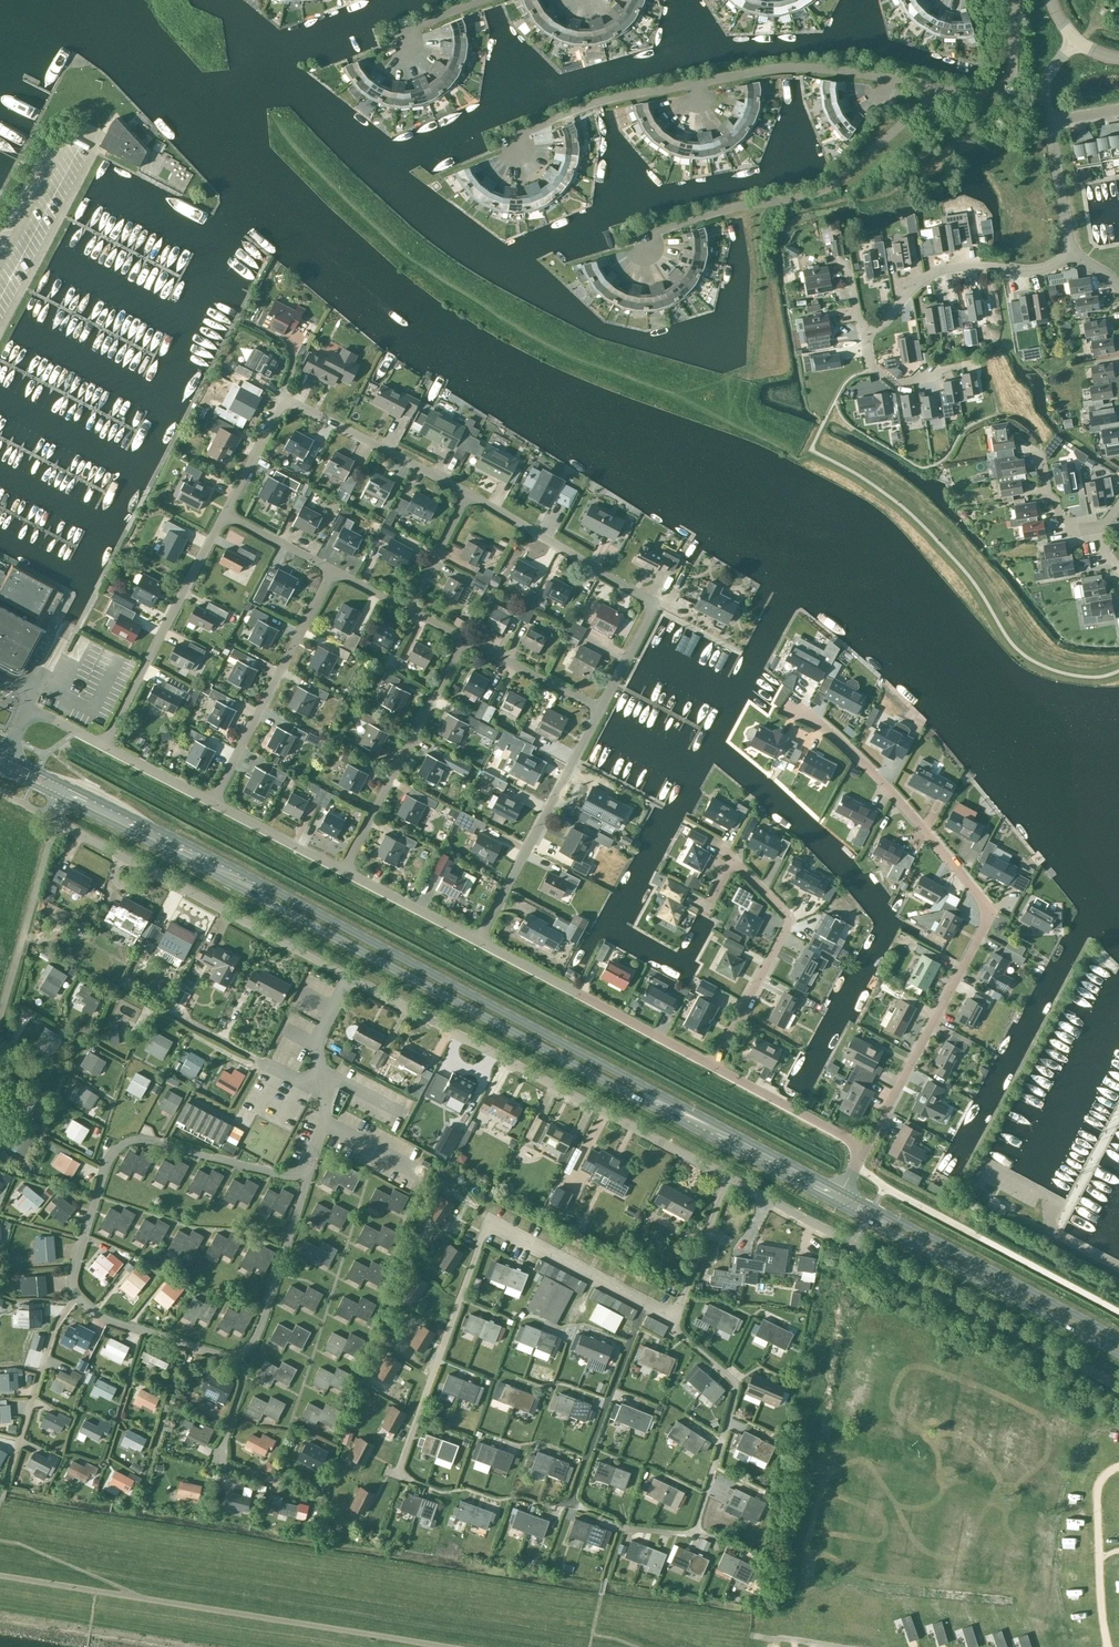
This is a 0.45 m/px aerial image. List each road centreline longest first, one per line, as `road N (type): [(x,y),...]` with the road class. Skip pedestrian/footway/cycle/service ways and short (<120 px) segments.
road 1 (primary): [(842,1191),(66,783)]
road 2 (primary): [(59,797),(835,1204)]
road 3 (unclassified): [(1118,1386),(348,977)]
road 4 (residential): [(868,1147),(989,912),(862,758),(796,707)]
road 5 (residential): [(503,144),(627,94),(760,69),(854,71),(920,80),(938,93)]
road 6 (residential): [(303,1173),(149,1140),(123,1144),(105,1166),(74,1264),(76,1295)]
road 7 (residential): [(639,239),(828,189),(938,93)]
road 8 (unclassified): [(348,977),(48,818)]
road 9 (residential): [(470,493),(287,402),(227,512)]
road 10 (residential): [(605,705),(655,609),(650,597),(470,493)]
road 11 (primary): [(835,1204),(1118,1354)]
road 12 (primary): [(1118,1339),(842,1191)]
road 13 (residential): [(717,1065),(791,927),(789,914),(733,860),(707,906)]
road 14 (residential): [(717,1065),(481,940)]
road 15 (residential): [(347,868),(470,632)]
road 16 (residential): [(481,940),(605,705)]
road 17 (residential): [(106,743),(227,512)]
road 18 (residential): [(215,799),(335,568)]
road 19 (residential): [(868,335),(935,272),(1031,271),(1071,256)]
road 20 (residential): [(323,1092),(126,985)]
road 21 (residential): [(5,1486),(52,1331),(76,1295)]
road 22 (residential): [(236,1355),(257,1332),(303,1173)]
road 23 (residential): [(76,1295),(107,1319),(236,1355)]
road 24 (residential): [(868,1147),(717,1065)]
road 25 (residential): [(938,93),(1000,89),(1013,63),(1015,0)]
road 26 (residential): [(605,705),(470,632)]
road 27 (residential): [(481,940),(347,868)]
road 28 (residential): [(347,868),(215,799)]
road 29 (residential): [(1071,256),(1049,121)]
road 30 (residential): [(961,367),(894,384),(871,366),(868,335)]
road 31 (residential): [(413,603),(470,493)]
road 32 (residential): [(323,1092),(316,1042),(348,977)]
road 33 (residential): [(215,799),(106,743)]
road 34 (residential): [(335,568),(227,512)]

